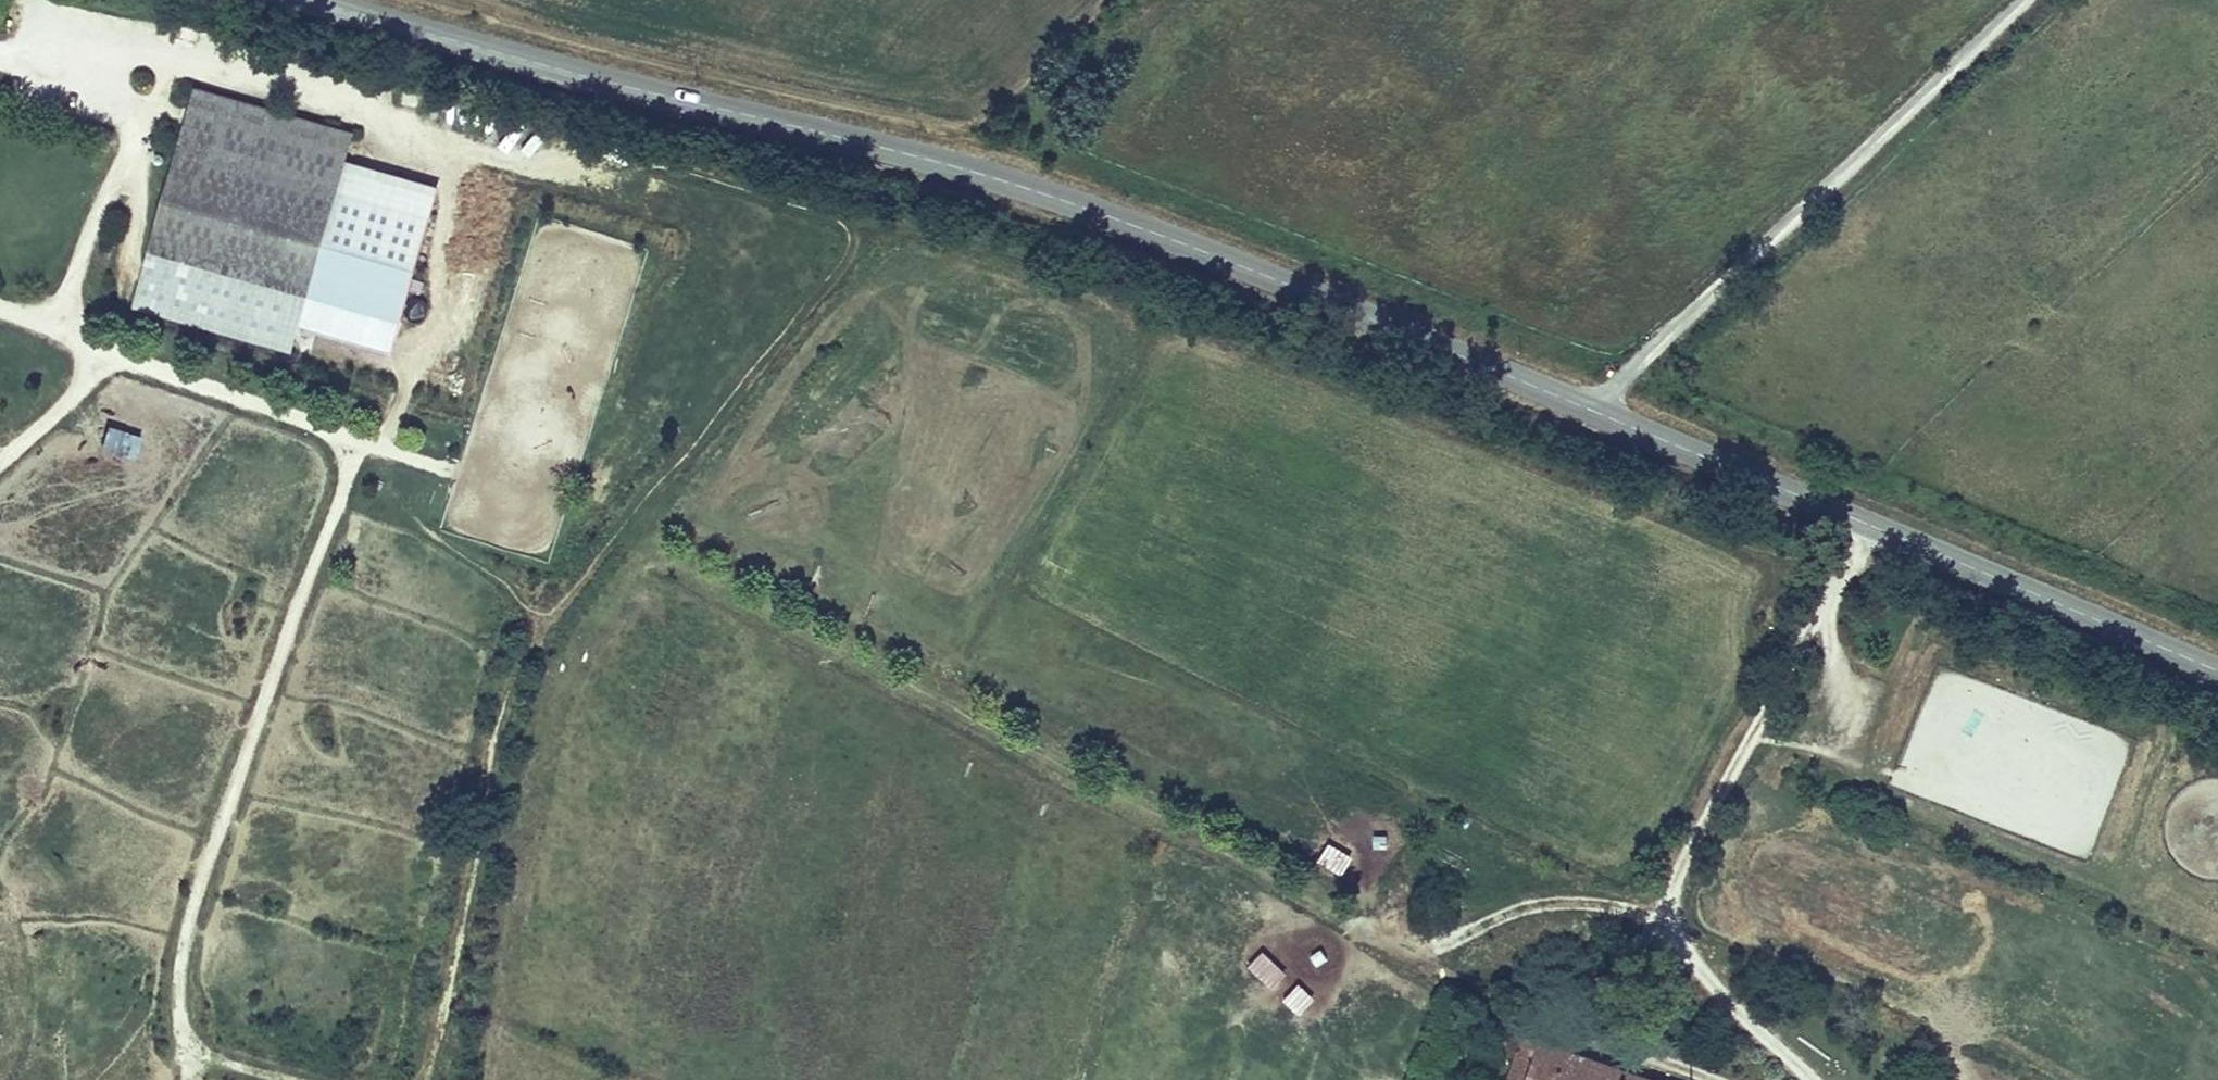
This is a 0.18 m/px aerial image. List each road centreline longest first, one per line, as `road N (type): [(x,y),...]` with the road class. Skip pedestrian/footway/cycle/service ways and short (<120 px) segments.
road 1 (tertiary): [(2217,673),(1113,216),(1006,180),(316,0)]
road 2 (track): [(557,516),(490,642),(385,1079)]
road 3 (track): [(0,457),(109,356)]

